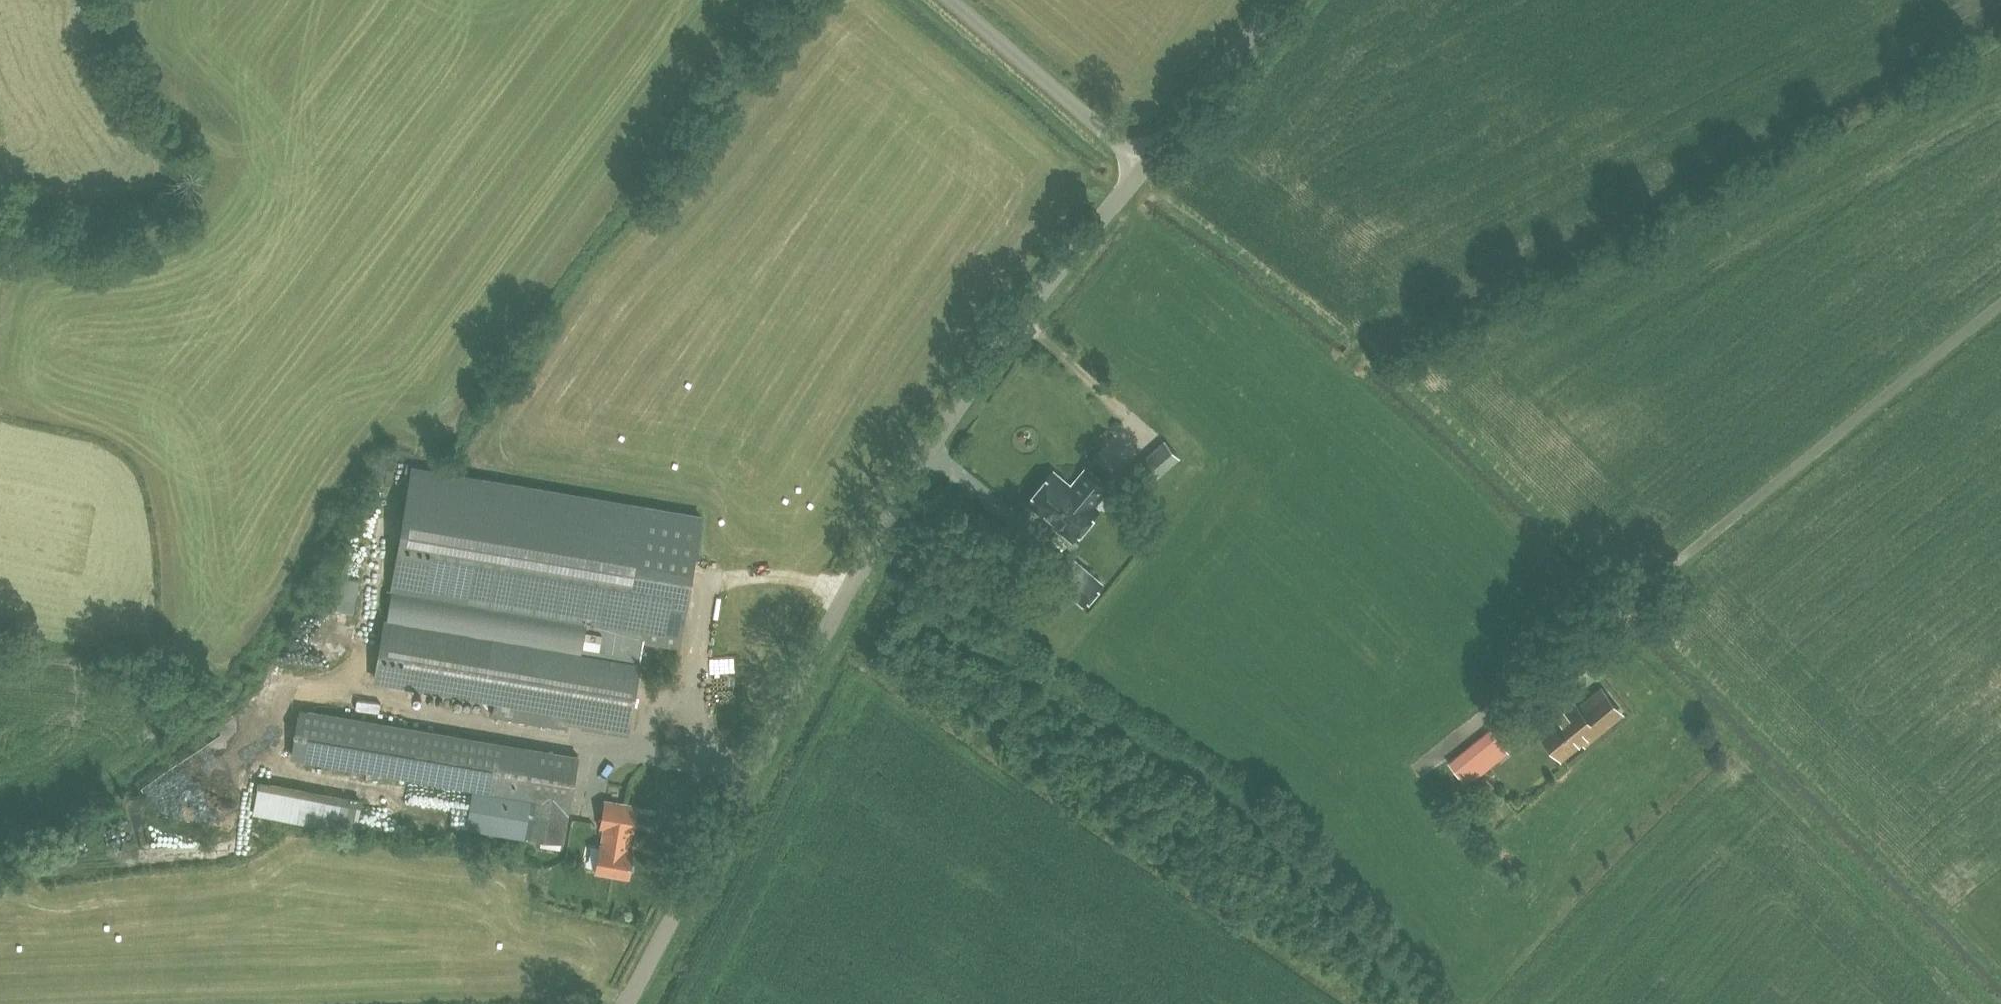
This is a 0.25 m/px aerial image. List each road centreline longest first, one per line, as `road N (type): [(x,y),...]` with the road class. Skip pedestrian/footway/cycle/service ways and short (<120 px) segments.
road 1 (unclassified): [(633,1003),(924,462),(1142,165)]
road 2 (unclassified): [(1142,165),(950,0)]
road 3 (unclassified): [(1142,165),(1278,0)]

